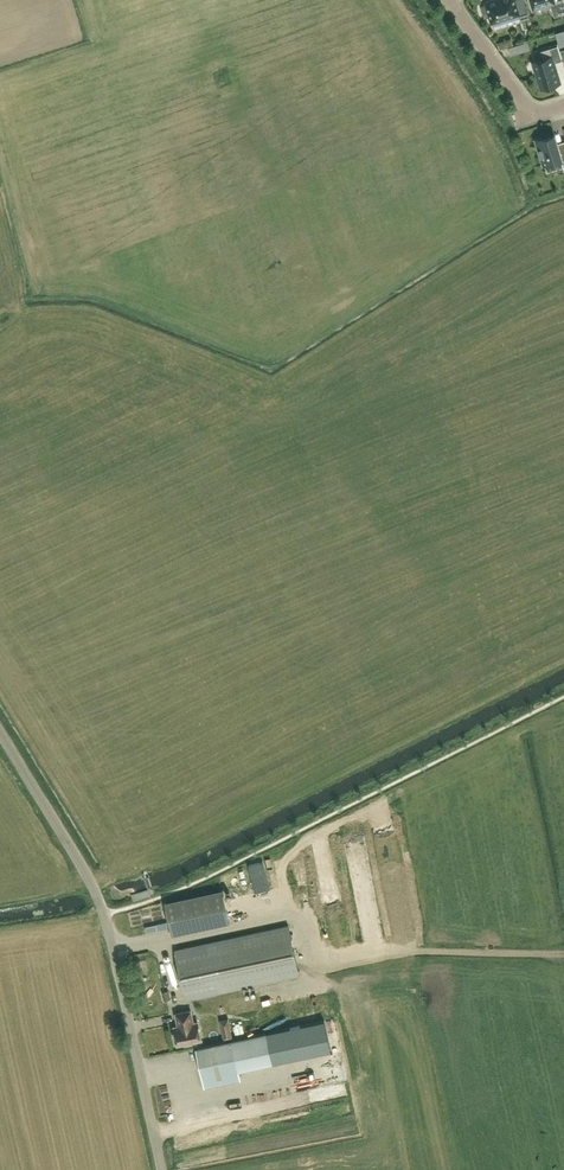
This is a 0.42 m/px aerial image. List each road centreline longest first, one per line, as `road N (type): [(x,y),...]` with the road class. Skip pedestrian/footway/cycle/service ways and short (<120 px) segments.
road 1 (unknown): [(222,0),(190,44),(125,181),(243,244),(426,155),(372,21)]
road 2 (unclassified): [(162,1169),(105,914),(0,731)]
road 3 (unknown): [(0,29),(91,1),(190,44)]
road 4 (unknown): [(20,23),(52,138),(99,163)]
road 5 (residential): [(449,0),(533,113)]

